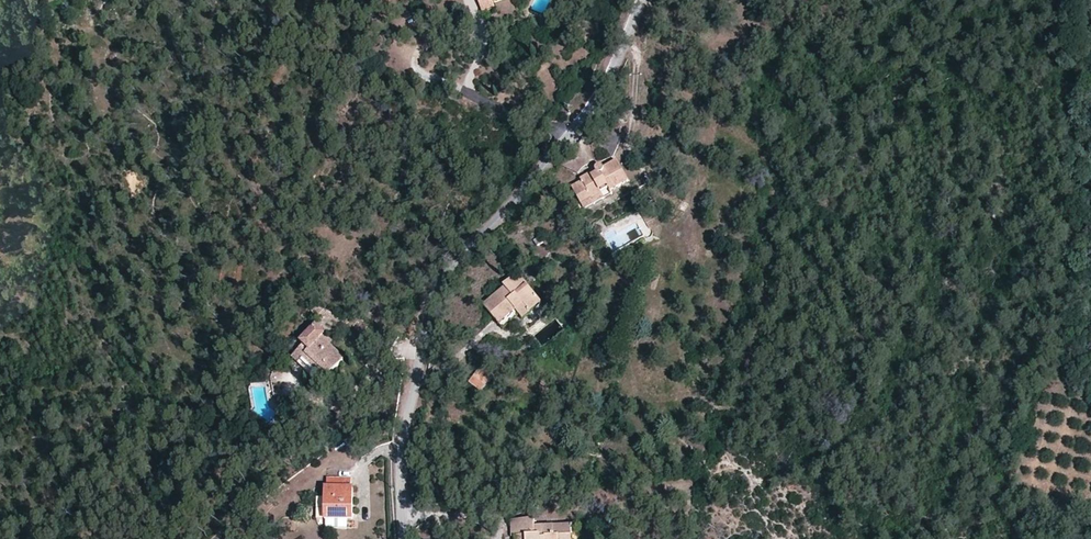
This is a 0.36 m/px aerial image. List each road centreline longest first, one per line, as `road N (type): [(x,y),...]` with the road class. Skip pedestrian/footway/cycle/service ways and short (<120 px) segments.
road 1 (residential): [(643,0),(579,122),(435,290),(408,413),(407,538)]

